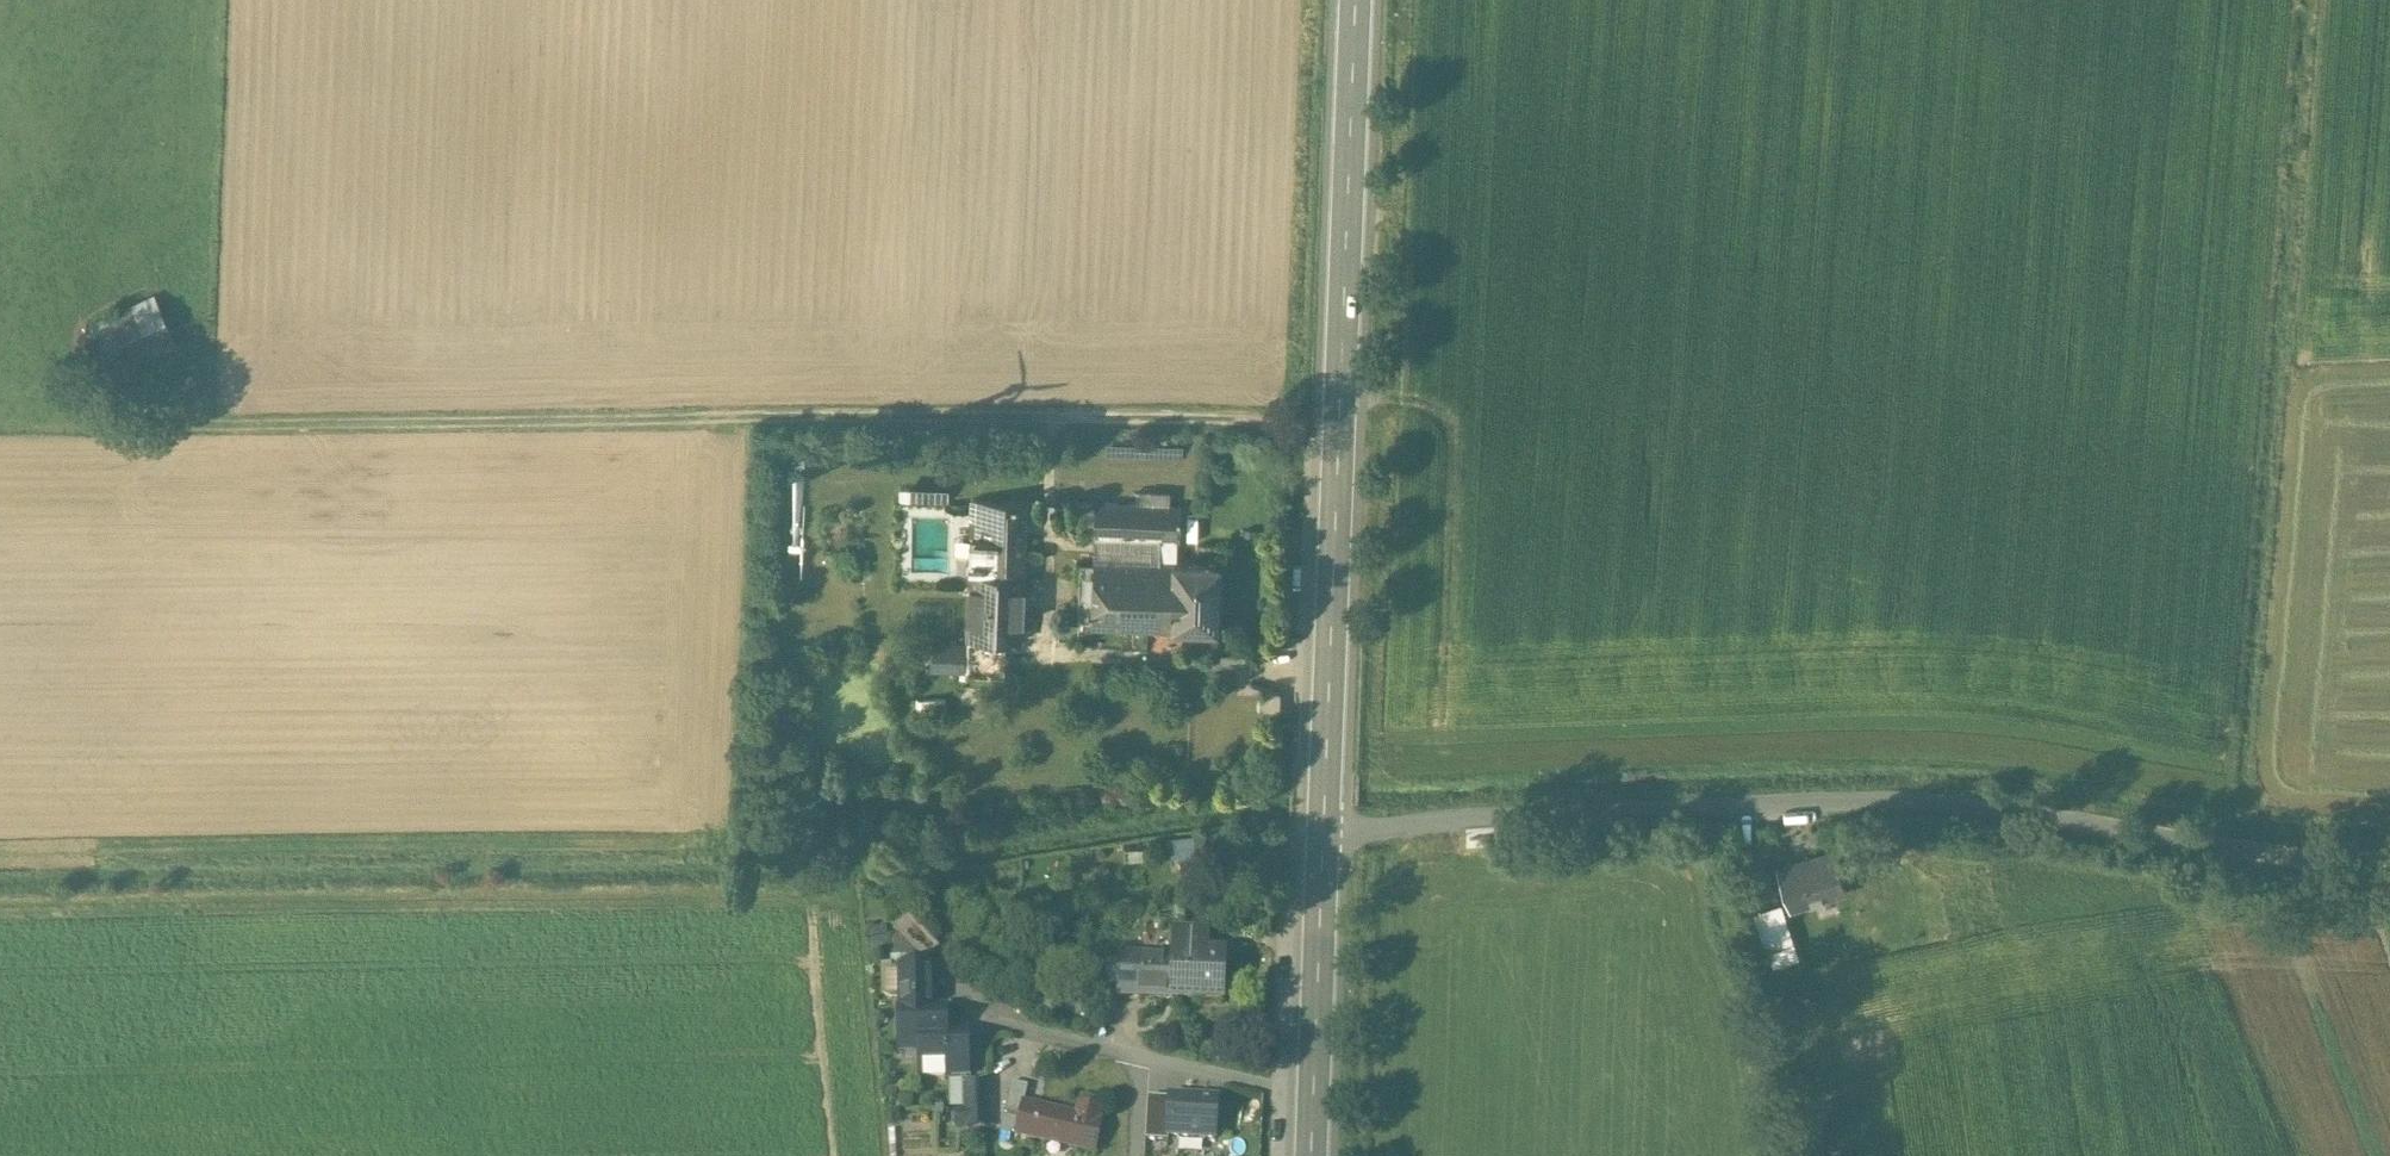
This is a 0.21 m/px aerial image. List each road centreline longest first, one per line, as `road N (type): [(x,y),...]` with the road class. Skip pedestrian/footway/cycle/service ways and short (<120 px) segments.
road 1 (track): [(1345,425),(1070,416),(132,427),(81,413),(44,385),(11,333),(5,292)]
road 2 (unclassified): [(2389,857),(2291,861),(1941,801),(1612,810),(1325,832)]
road 3 (primary): [(1364,0),(1325,832)]
road 4 (primary): [(1325,832),(1312,1155)]

